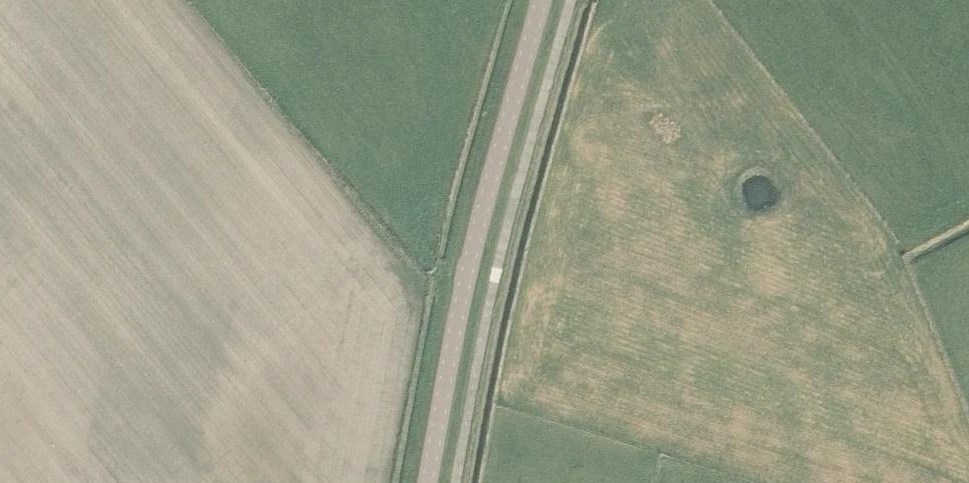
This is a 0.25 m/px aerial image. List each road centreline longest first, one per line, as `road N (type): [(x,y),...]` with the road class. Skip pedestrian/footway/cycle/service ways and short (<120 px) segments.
road 1 (tertiary): [(423,482),(473,250),(542,0)]

